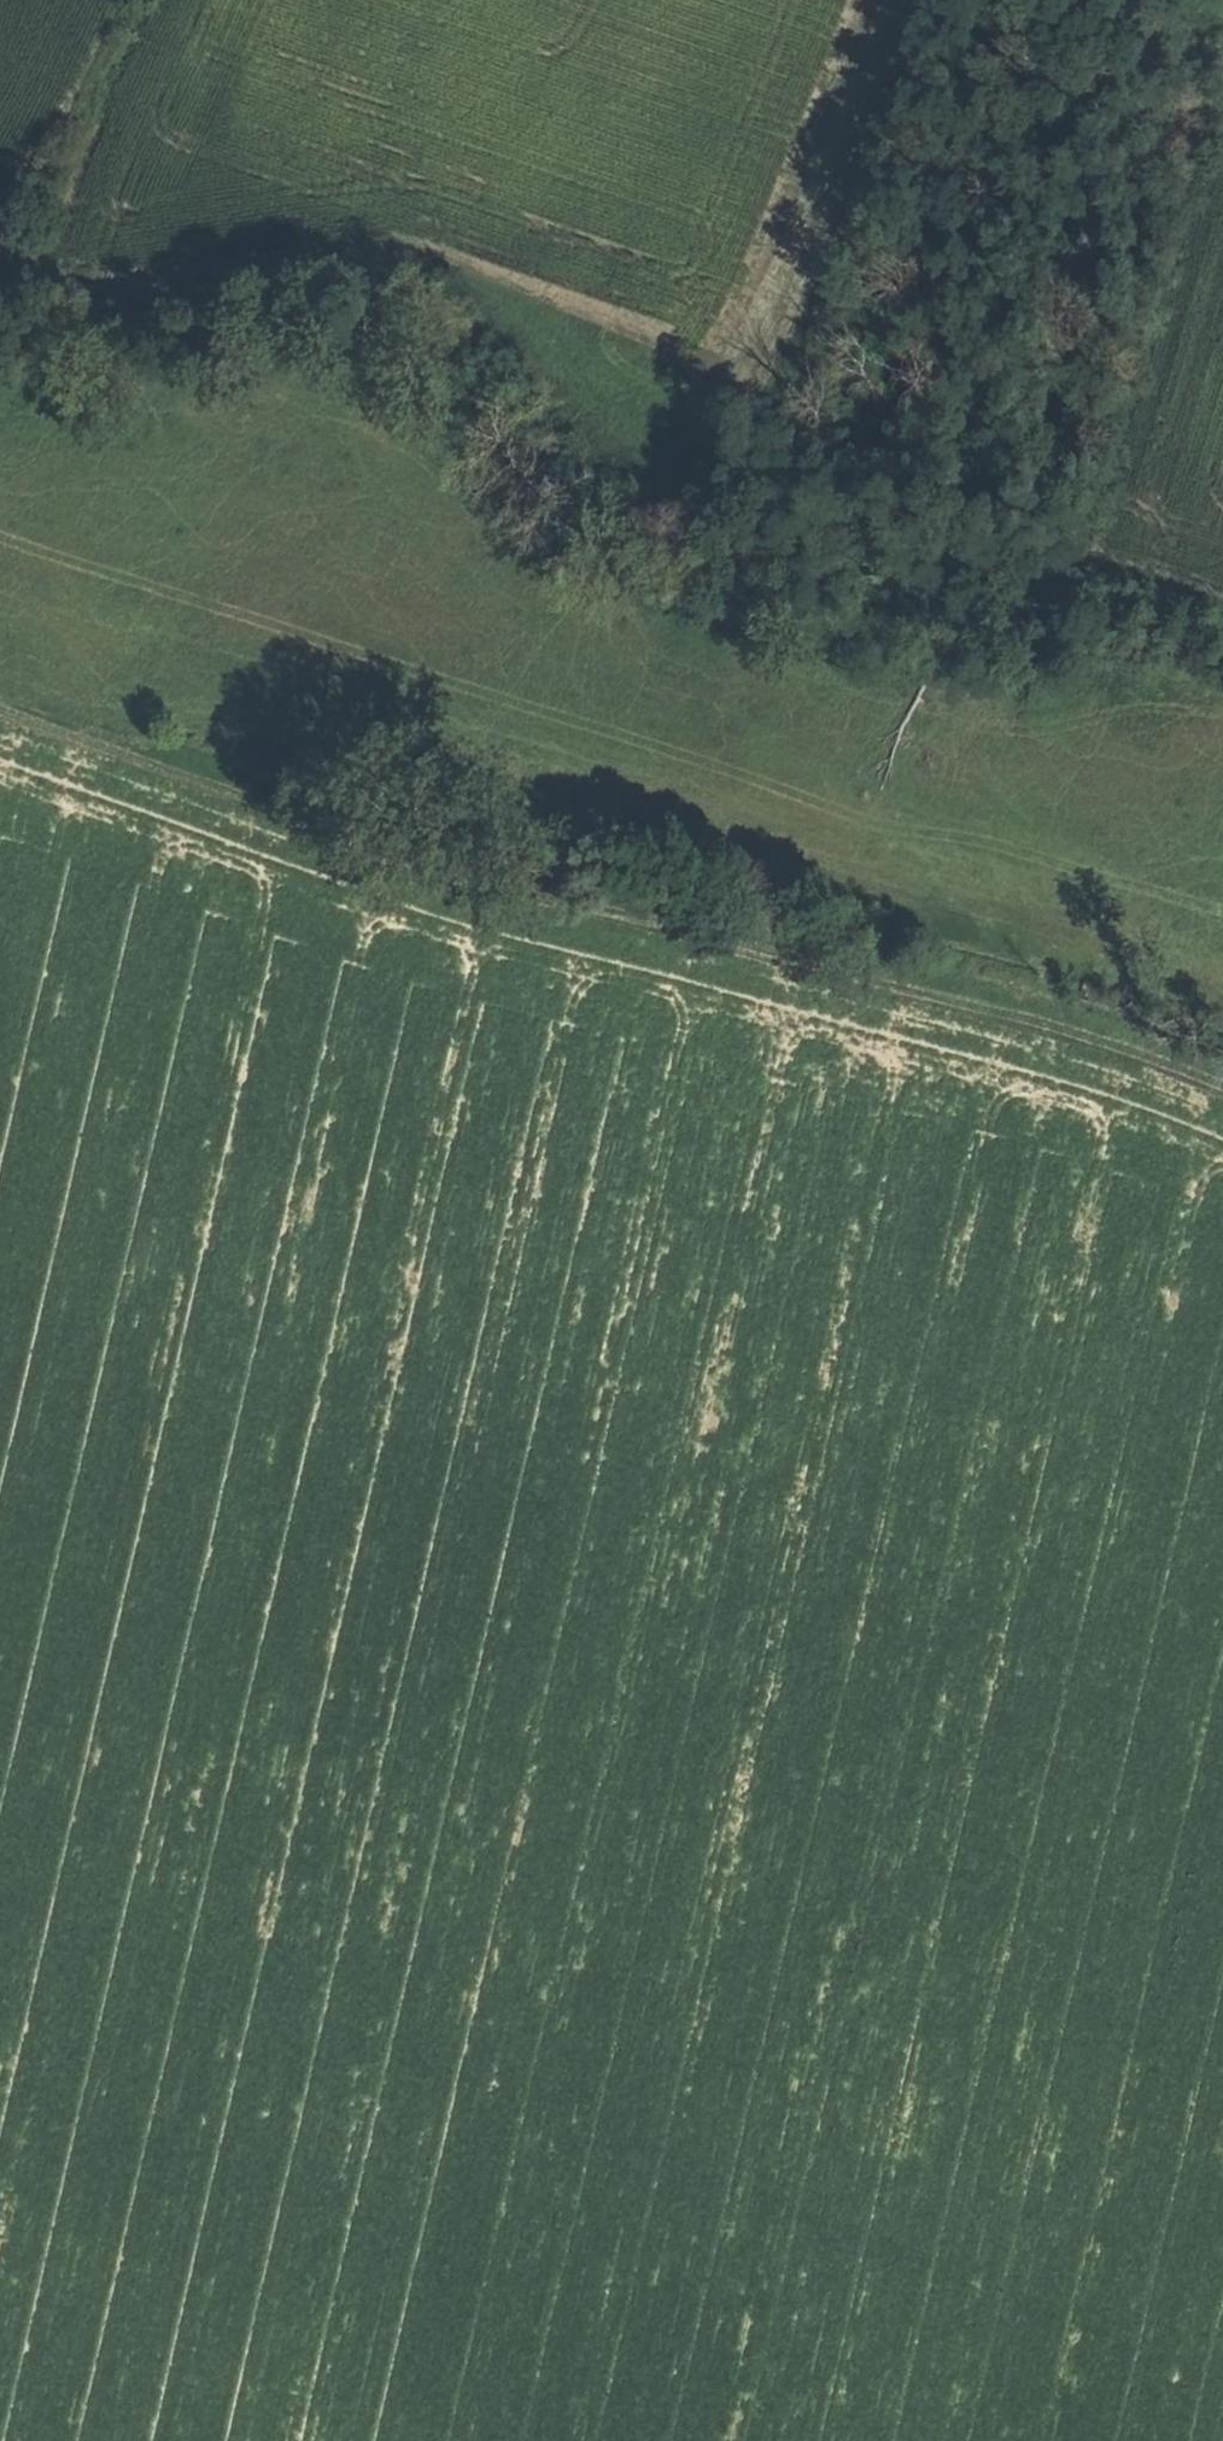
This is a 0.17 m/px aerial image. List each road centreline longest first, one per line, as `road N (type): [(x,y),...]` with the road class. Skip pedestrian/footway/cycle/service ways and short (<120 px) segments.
road 1 (track): [(0,272),(21,267),(141,0)]

